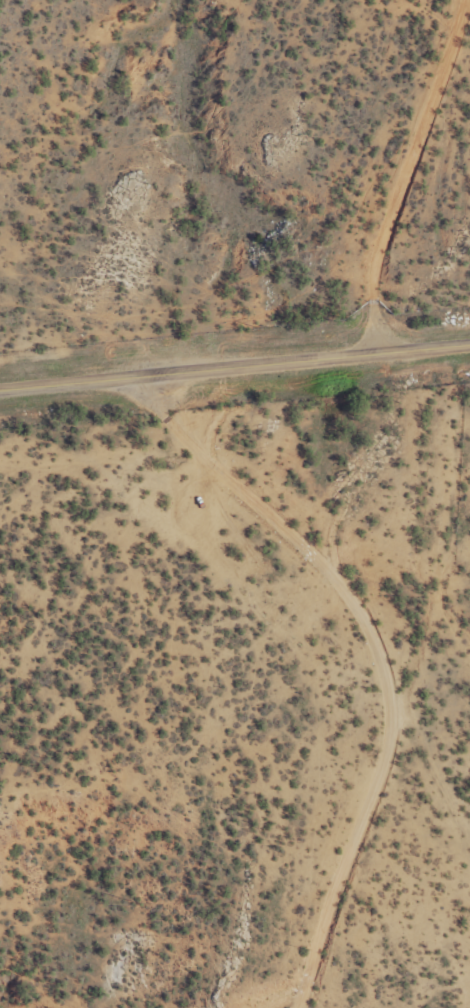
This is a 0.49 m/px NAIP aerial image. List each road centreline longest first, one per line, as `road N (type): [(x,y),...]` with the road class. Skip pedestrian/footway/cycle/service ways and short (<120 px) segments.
road 1 (secondary): [(0,384),(469,336)]
road 2 (residential): [(385,650),(356,593),(254,494),(161,421),(79,376)]
road 3 (residential): [(335,353),(409,164),(461,0)]
road 4 (residential): [(320,1007),(376,832),(385,650)]

